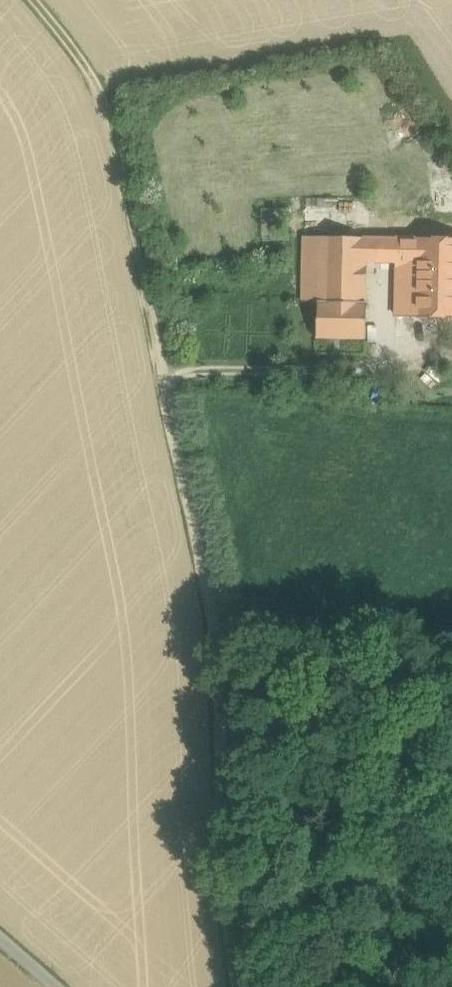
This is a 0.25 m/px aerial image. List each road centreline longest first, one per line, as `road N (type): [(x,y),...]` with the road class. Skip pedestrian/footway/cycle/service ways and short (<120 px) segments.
road 1 (track): [(254,986),(225,574),(180,439),(143,193),(104,79),(40,0)]
road 2 (track): [(170,370),(451,370)]

